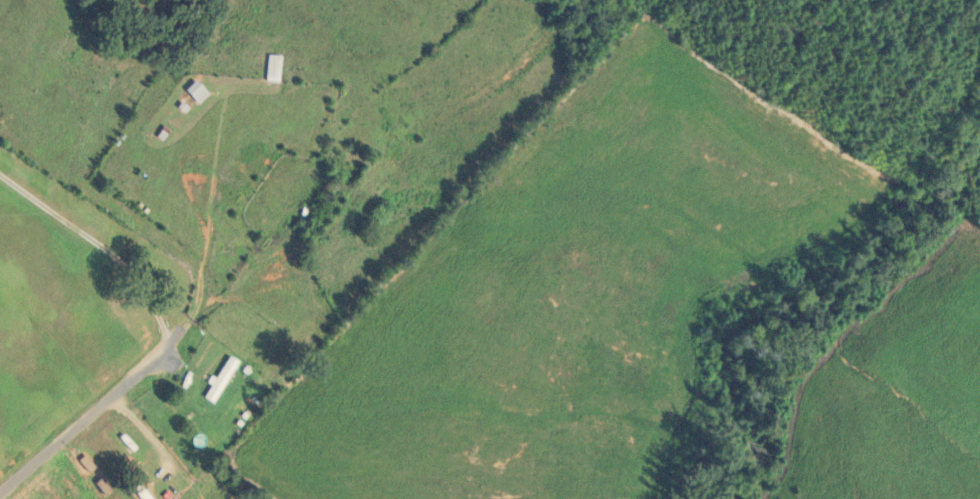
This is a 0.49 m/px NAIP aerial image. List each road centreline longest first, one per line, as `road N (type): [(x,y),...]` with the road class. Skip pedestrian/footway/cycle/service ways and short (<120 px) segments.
road 1 (residential): [(0,493),(183,326)]

